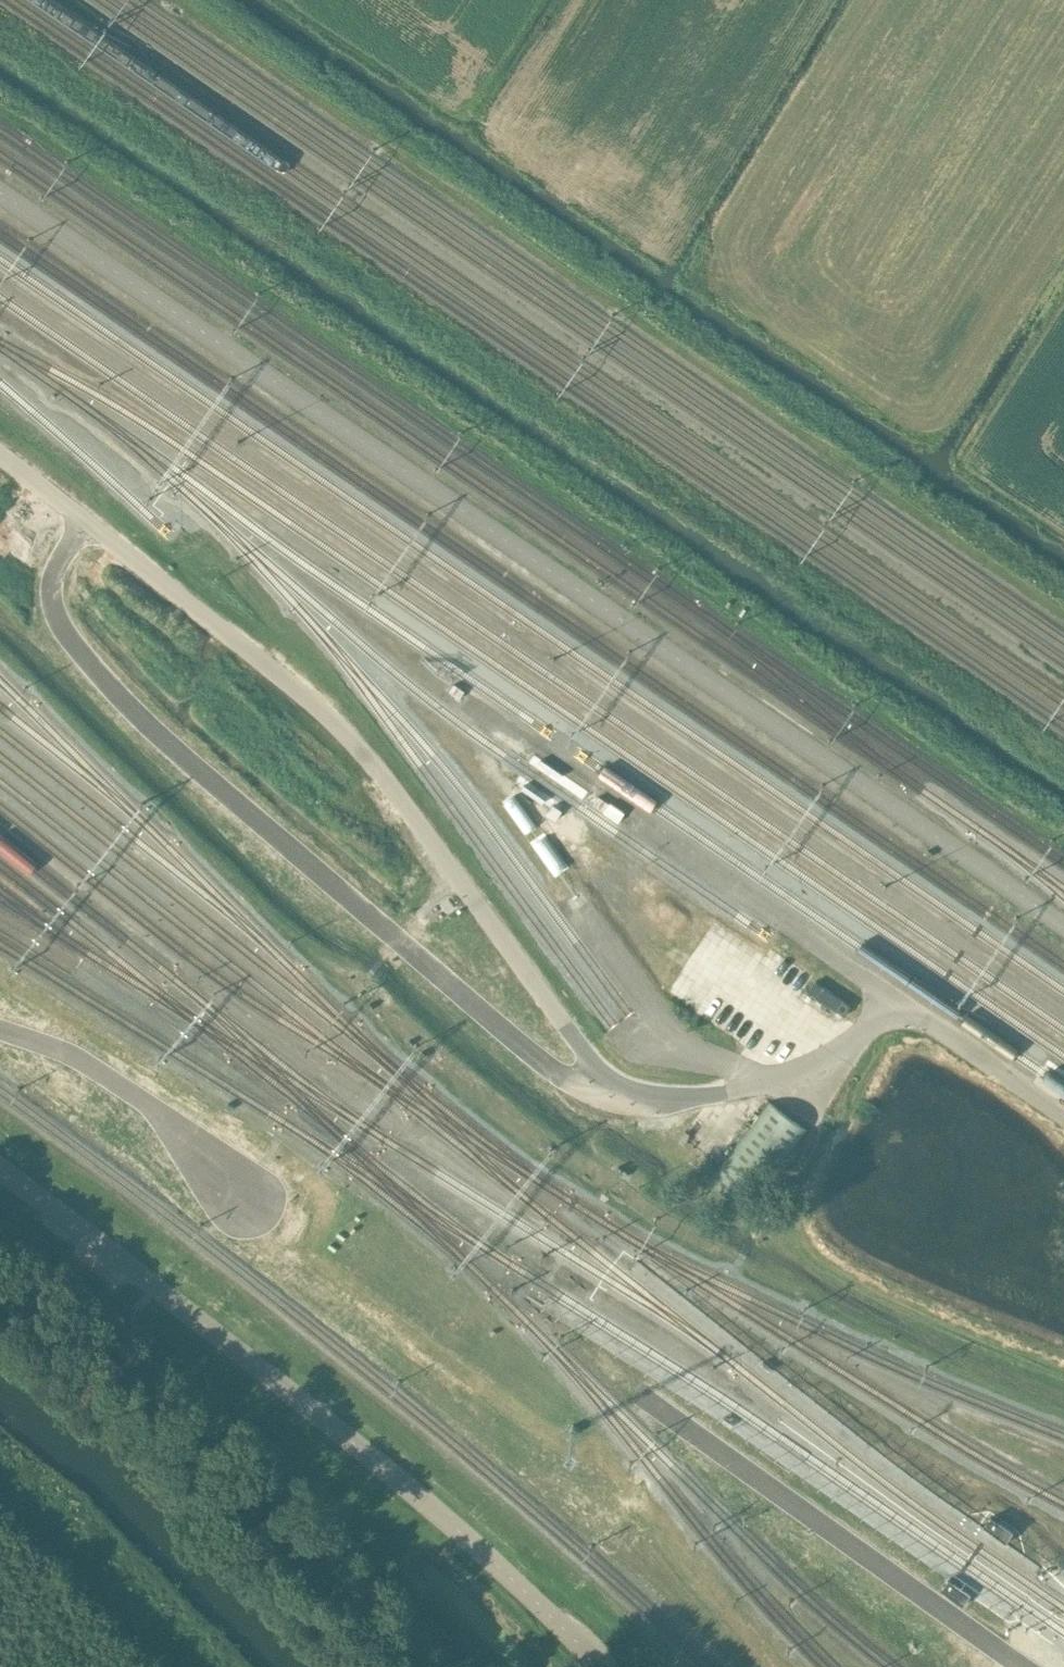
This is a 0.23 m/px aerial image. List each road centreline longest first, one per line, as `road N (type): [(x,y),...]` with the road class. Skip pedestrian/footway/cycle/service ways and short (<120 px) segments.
road 1 (track): [(0,1484),(191,1666)]

